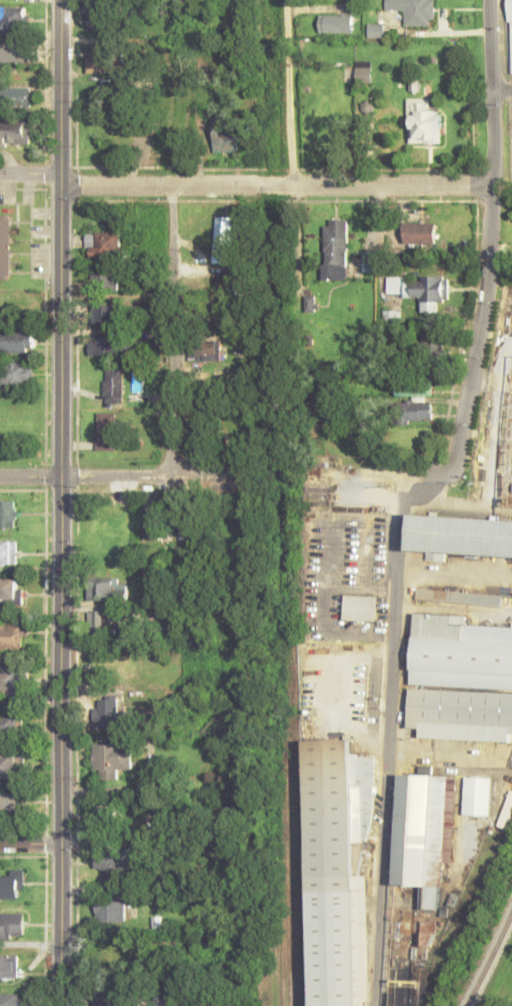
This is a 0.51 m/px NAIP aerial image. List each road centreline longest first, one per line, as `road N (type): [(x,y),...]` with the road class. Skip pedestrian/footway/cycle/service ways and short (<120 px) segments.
road 1 (tertiary): [(58,1005),(60,0)]
road 2 (residential): [(374,1005),(401,517),(440,475)]
road 3 (residential): [(492,187),(60,181)]
road 4 (residential): [(440,475),(456,454),(486,297),(492,91)]
road 5 (residential): [(172,476),(171,187)]
road 6 (residential): [(292,185),(284,0)]
road 7 (residential): [(229,475),(59,477)]

